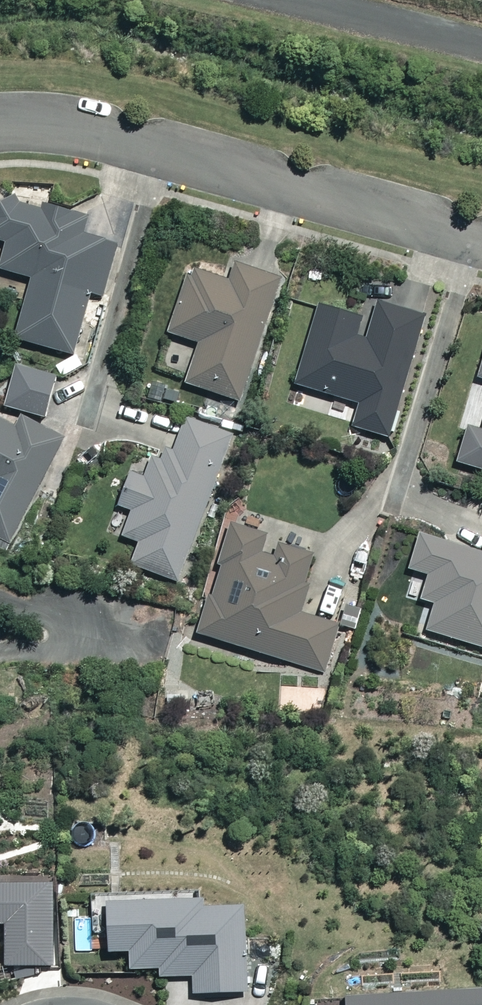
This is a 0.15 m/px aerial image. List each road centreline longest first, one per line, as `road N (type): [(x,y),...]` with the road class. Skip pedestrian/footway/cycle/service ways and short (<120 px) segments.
road 1 (residential): [(0,127),(24,123),(113,139),(481,245)]
road 2 (unclassified): [(481,45),(299,0)]

